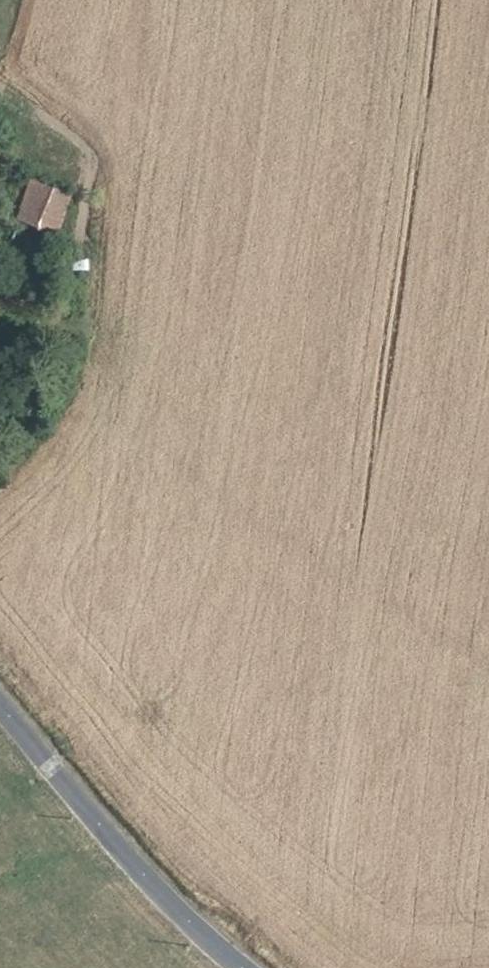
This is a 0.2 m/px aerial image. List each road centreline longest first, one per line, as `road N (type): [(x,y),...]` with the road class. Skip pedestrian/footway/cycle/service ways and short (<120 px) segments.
road 1 (tertiary): [(0,699),(193,930),(237,967)]

